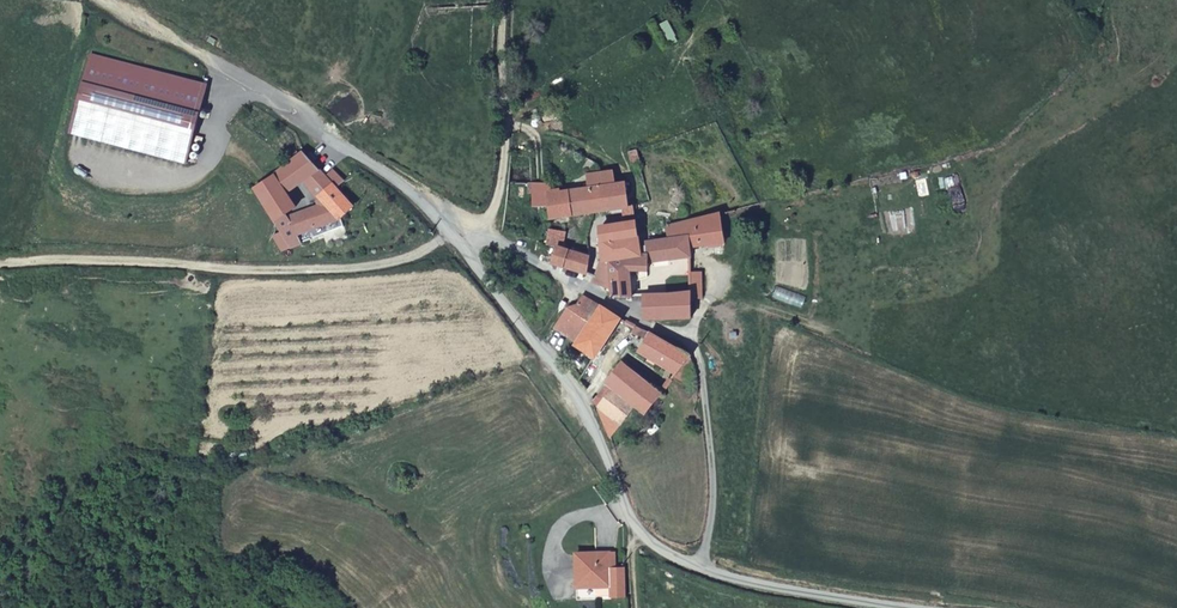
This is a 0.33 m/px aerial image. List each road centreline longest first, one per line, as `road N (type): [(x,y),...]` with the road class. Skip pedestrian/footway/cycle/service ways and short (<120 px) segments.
road 1 (unclassified): [(910,607),(789,589),(658,548),(632,518),(568,379),(395,175)]
road 2 (track): [(0,264),(105,259),(343,270),(401,260),(450,236)]
road 3 (unclassified): [(395,175),(279,98),(100,0)]
road 4 (unclassified): [(677,335),(533,264),(395,175)]
road 5 (track): [(719,291),(857,337),(869,267),(932,229)]
road 6 (track): [(483,233),(498,185),(505,109),(501,0)]

